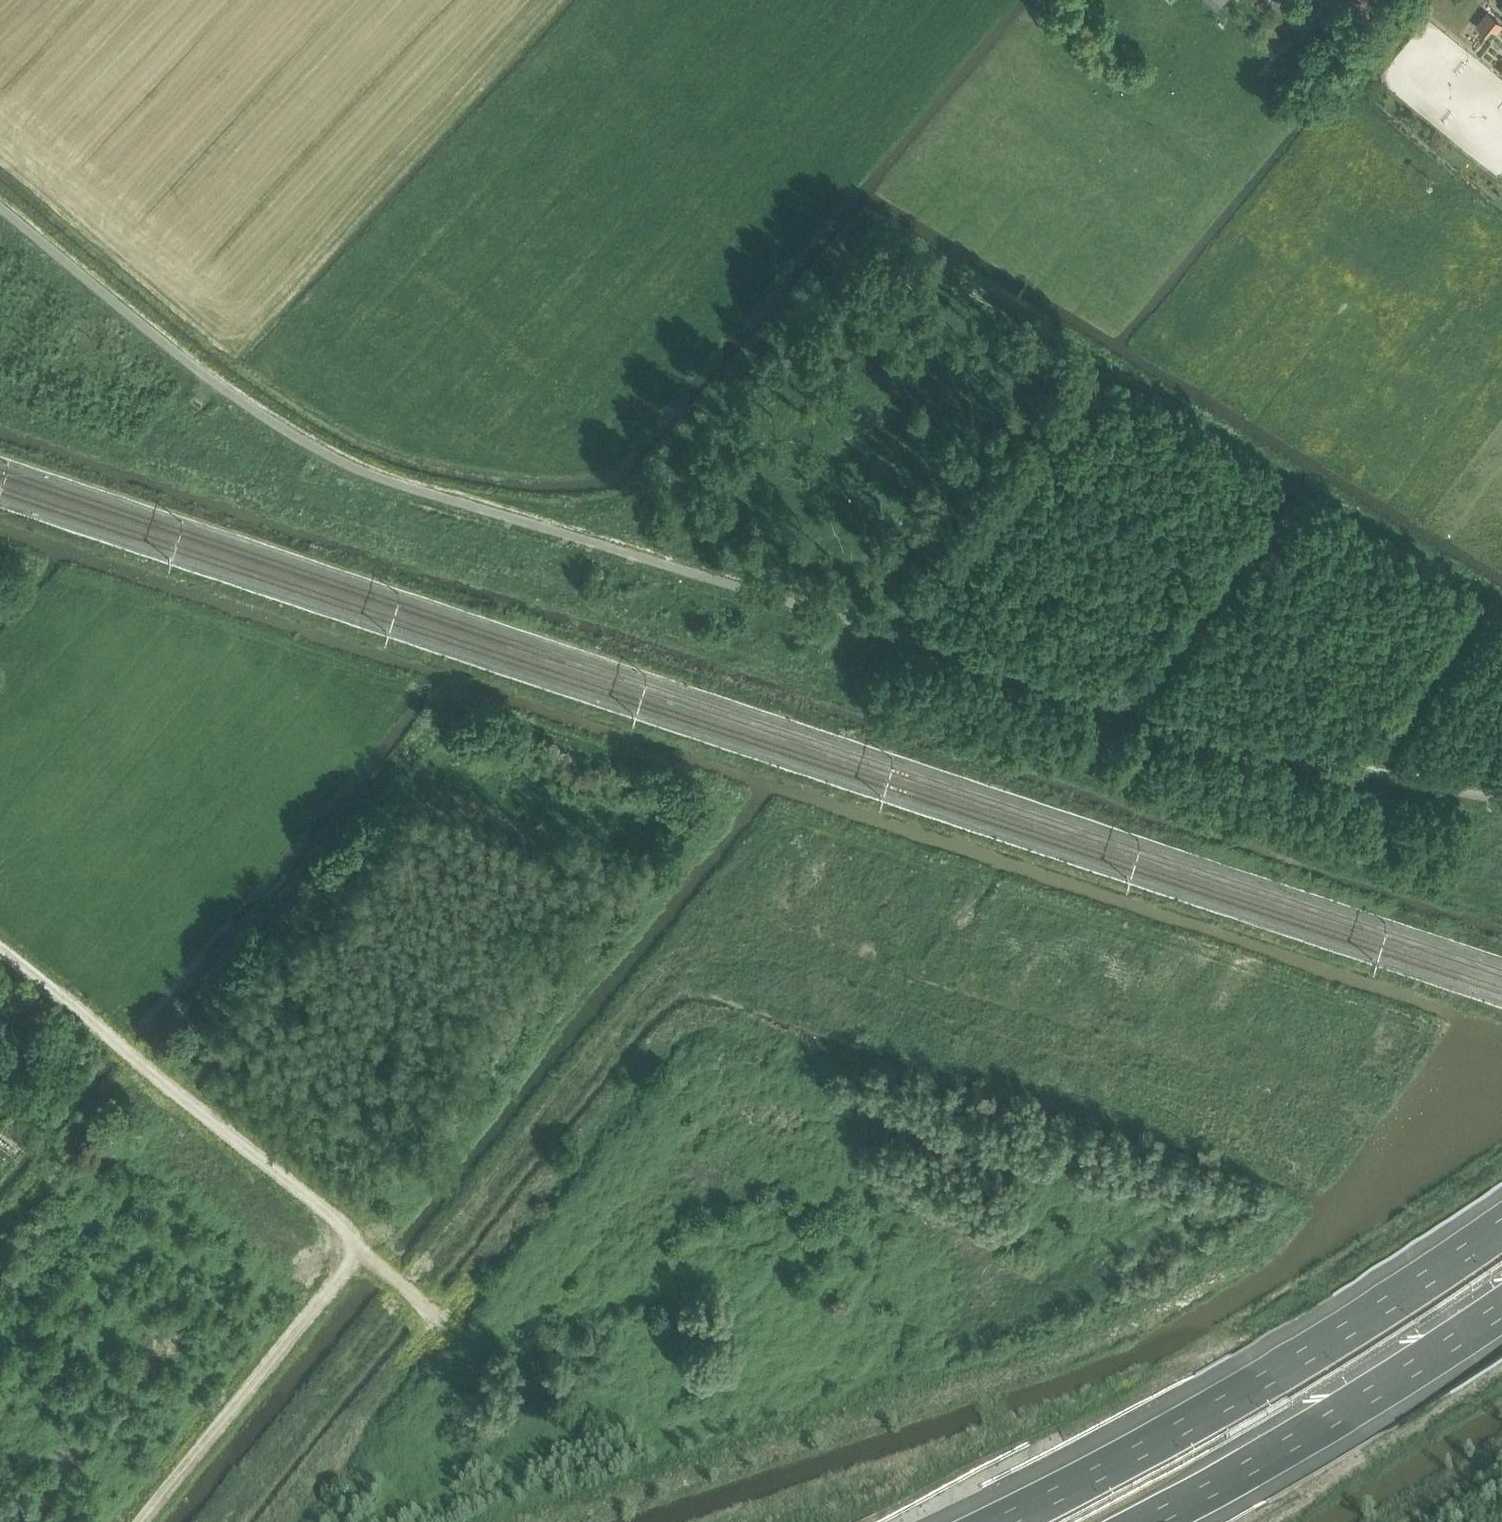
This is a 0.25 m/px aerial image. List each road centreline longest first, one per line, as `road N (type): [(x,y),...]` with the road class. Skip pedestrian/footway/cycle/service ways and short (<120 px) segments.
road 1 (motorway): [(1501,1227),(1263,1381),(1005,1521)]
road 2 (motorway): [(1149,1521),(1501,1308)]

